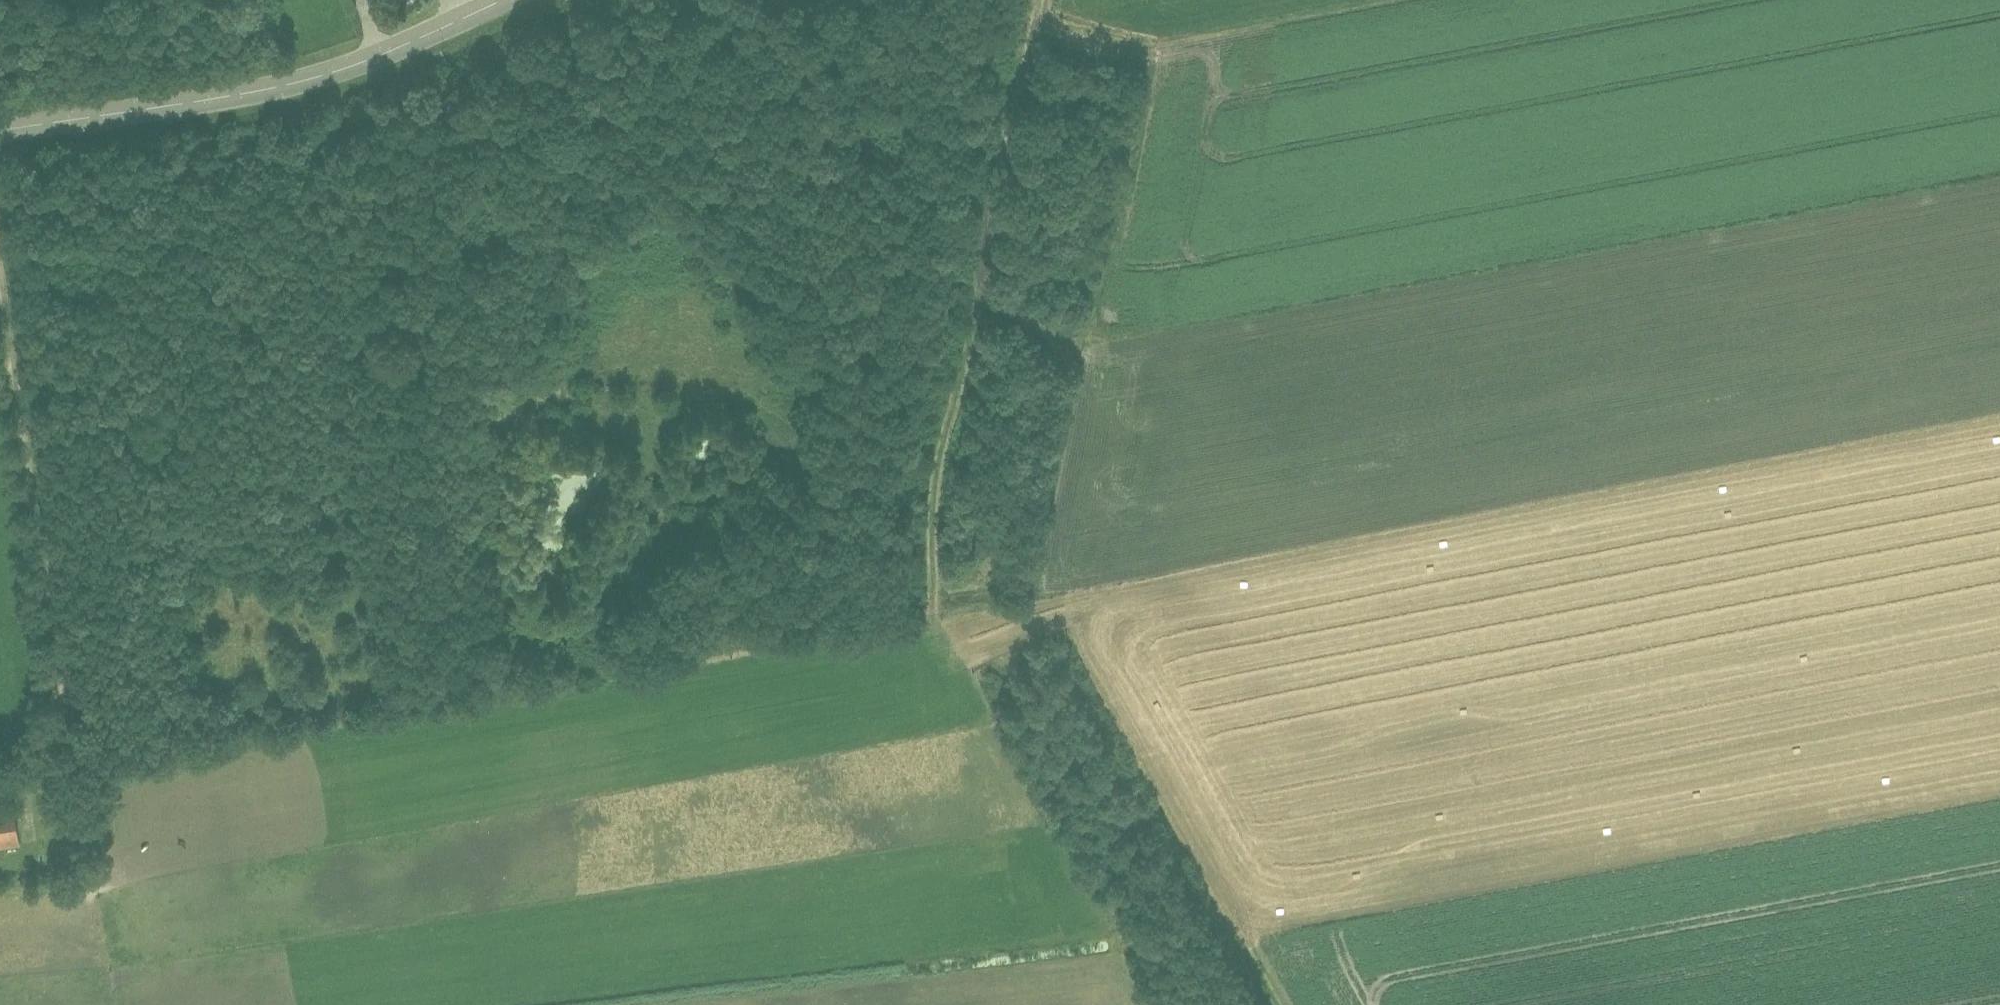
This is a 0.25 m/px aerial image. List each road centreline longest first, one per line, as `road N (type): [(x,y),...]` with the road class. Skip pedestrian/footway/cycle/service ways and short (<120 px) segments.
road 1 (track): [(1038,0),(928,511),(928,627)]
road 2 (tertiary): [(0,130),(320,77),(503,0)]
road 3 (track): [(1032,27),(1156,55)]
road 4 (track): [(977,296),(1081,361)]

